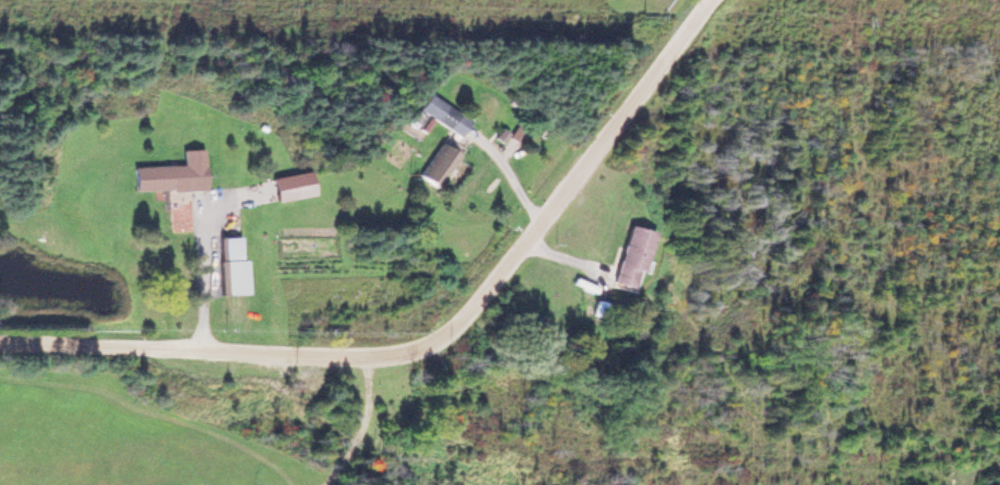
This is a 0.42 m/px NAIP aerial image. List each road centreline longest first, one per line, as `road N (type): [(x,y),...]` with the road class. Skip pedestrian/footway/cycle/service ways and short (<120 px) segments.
road 1 (residential): [(0,340),(376,351),(423,341),(455,322),(700,0)]

